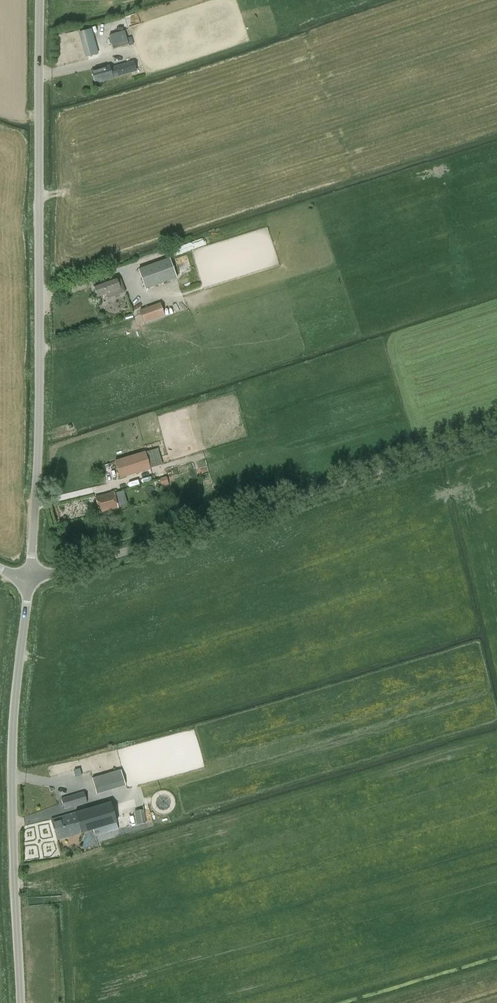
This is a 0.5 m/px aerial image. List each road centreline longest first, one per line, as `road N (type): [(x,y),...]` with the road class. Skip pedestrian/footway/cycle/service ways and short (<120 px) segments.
road 1 (unclassified): [(33,584),(41,0)]
road 2 (unclassified): [(33,584),(496,440)]
road 3 (unclassified): [(19,1002),(10,793),(33,584)]

